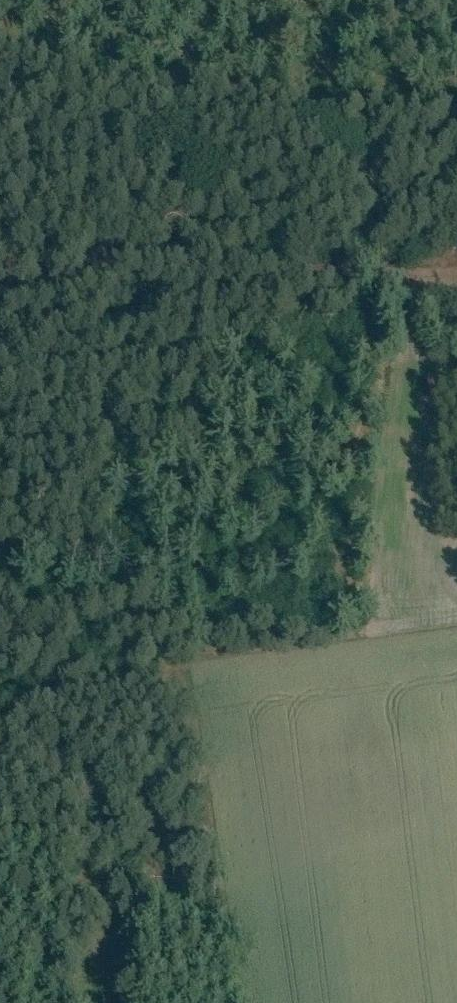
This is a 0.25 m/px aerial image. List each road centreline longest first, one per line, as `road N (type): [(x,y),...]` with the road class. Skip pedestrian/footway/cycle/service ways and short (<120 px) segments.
road 1 (track): [(0,708),(422,610),(435,594)]
road 2 (track): [(0,269),(325,285),(376,328),(402,333)]
road 3 (track): [(402,333),(413,385),(422,576),(435,594),(456,600)]

